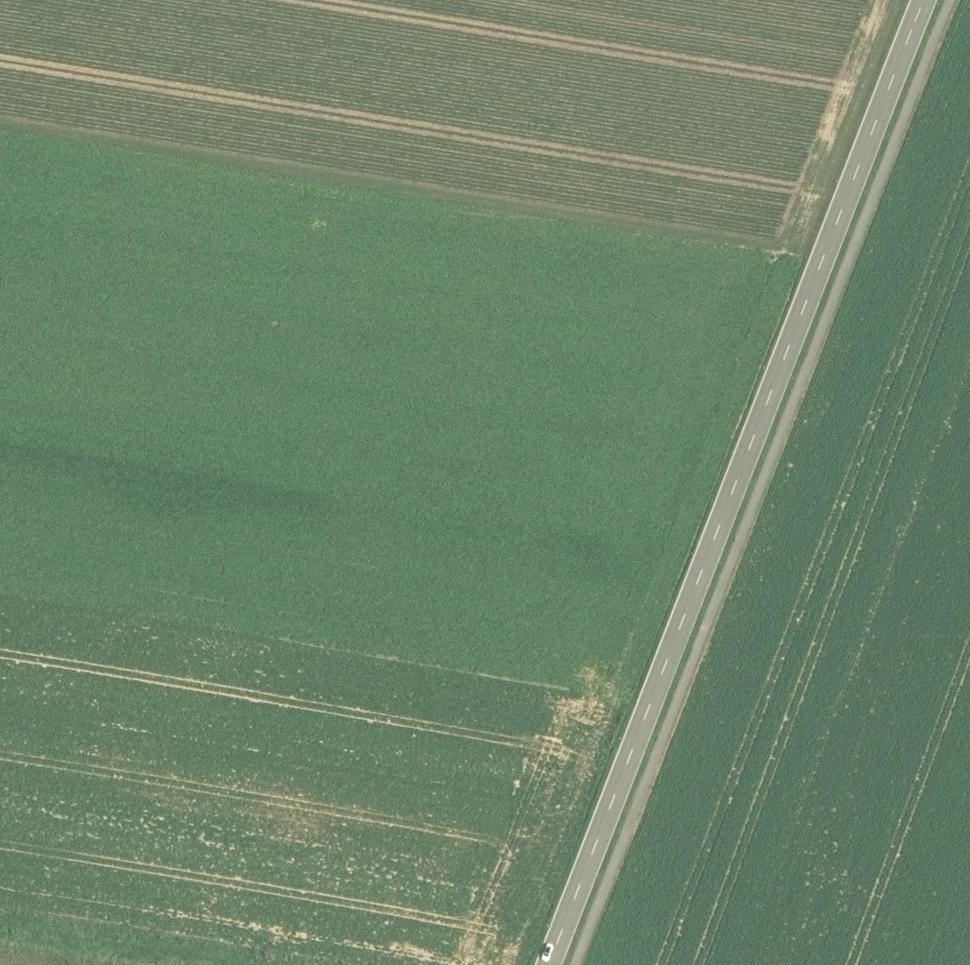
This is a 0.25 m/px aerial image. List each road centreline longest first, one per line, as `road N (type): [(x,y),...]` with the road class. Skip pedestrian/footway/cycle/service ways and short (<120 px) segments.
road 1 (tertiary): [(554,964),(928,0)]

